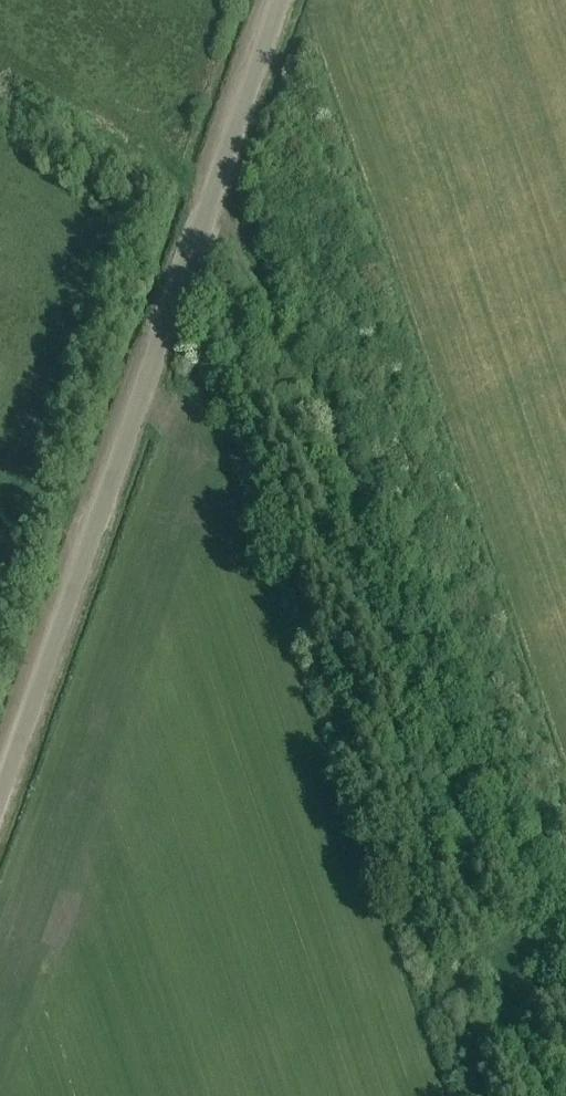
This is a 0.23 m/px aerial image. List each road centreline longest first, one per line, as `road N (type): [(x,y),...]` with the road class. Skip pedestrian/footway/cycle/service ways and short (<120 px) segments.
road 1 (unclassified): [(0,793),(278,0)]
road 2 (track): [(199,231),(246,282),(565,954)]

